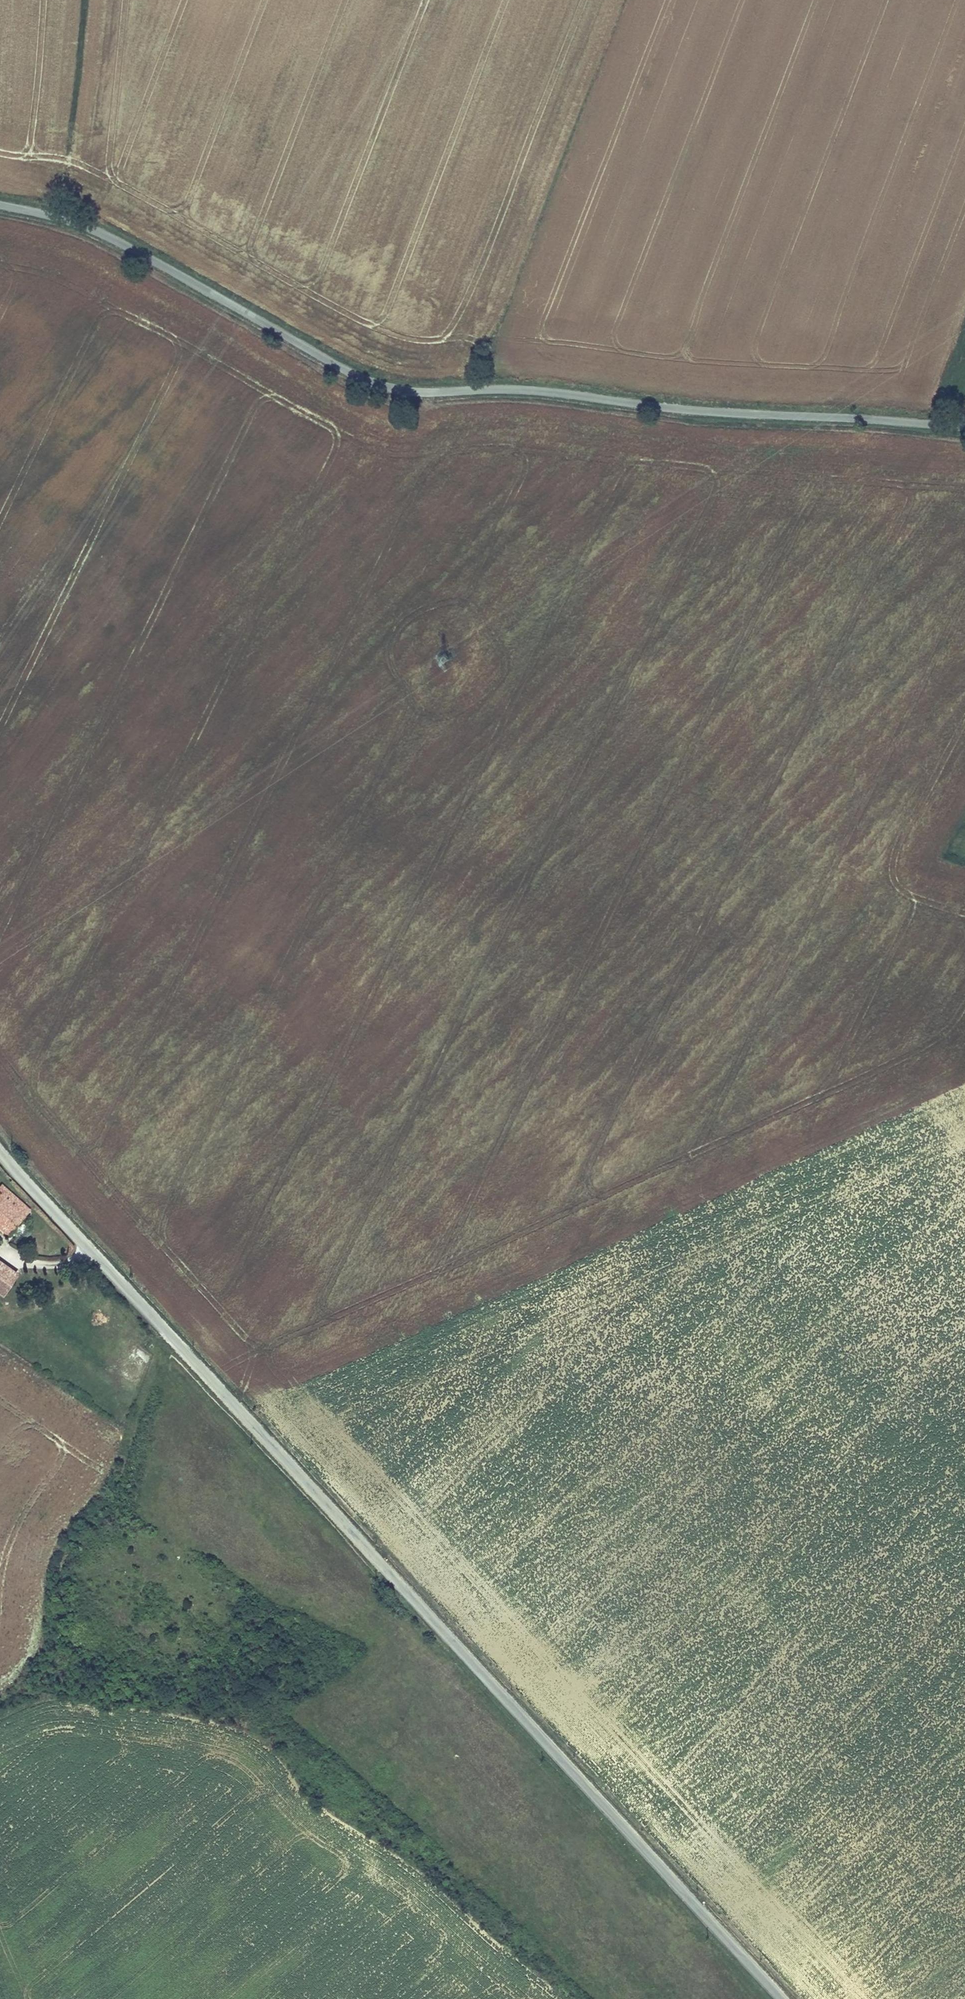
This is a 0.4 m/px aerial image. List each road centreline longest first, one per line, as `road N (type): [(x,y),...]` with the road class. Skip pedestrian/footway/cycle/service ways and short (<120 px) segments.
road 1 (tertiary): [(0,1150),(784,1998)]
road 2 (tertiary): [(964,426),(709,411),(540,390),(385,387),(108,236),(0,204)]

